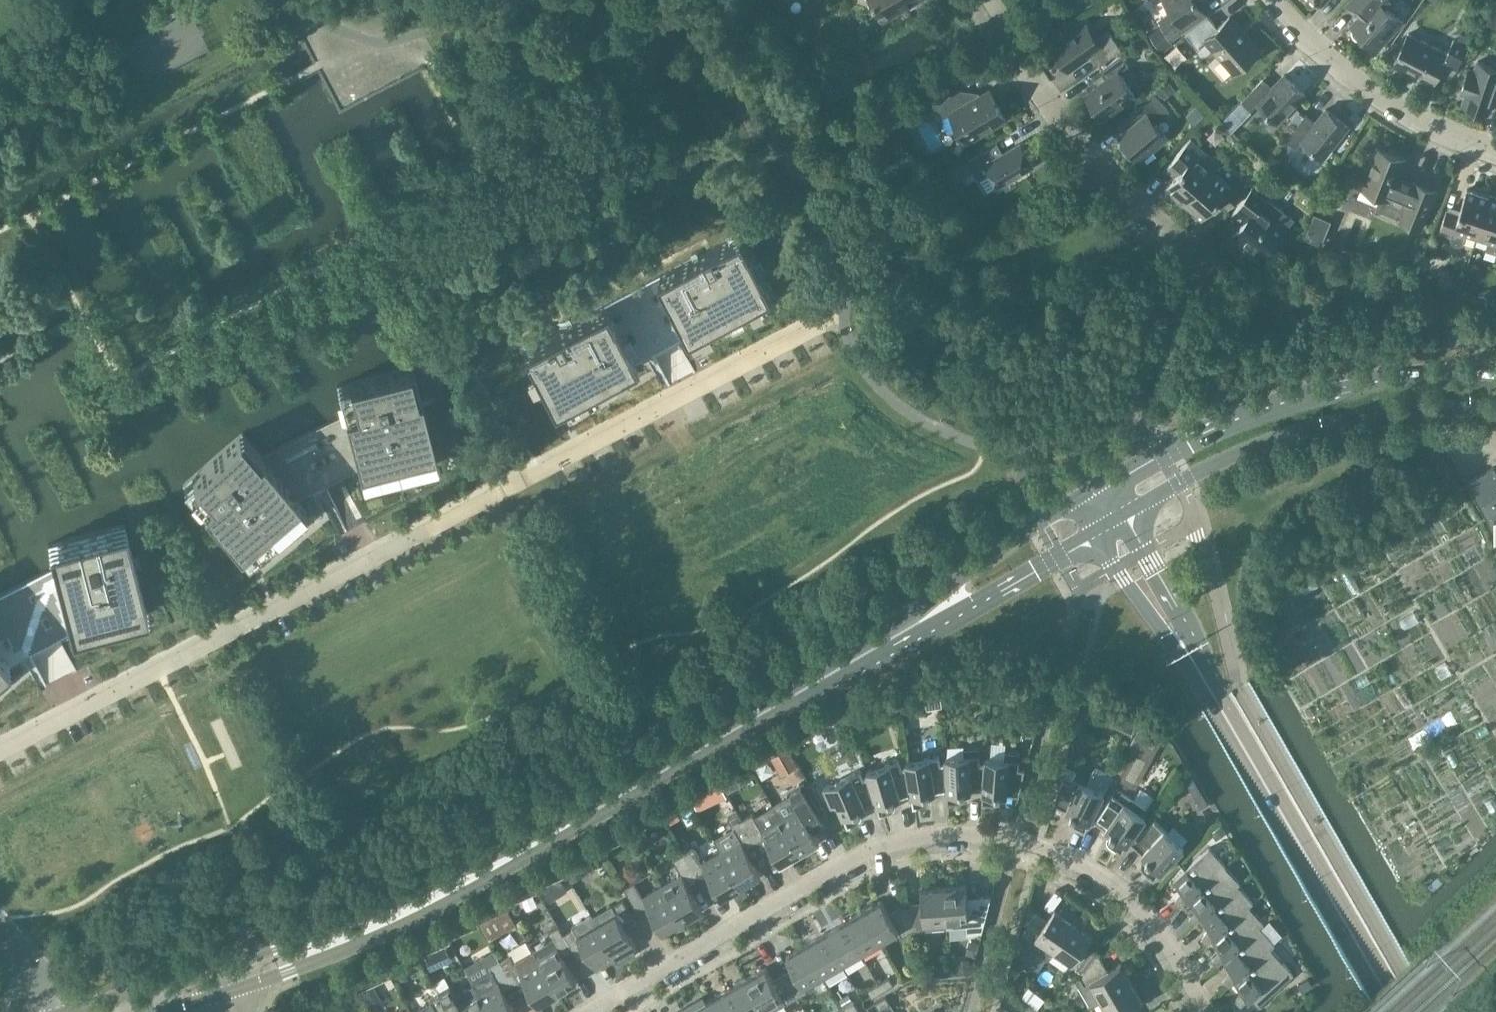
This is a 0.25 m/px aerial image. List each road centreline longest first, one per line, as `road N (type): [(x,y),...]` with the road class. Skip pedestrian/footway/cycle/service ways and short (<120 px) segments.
road 1 (residential): [(846,321),(773,347),(0,749)]
road 2 (residential): [(1210,1011),(1153,919),(1099,872),(1014,838),(942,833),(865,853),(589,1011)]
road 3 (tertiary): [(203,986),(433,901),(547,843),(854,662)]
road 4 (tertiary): [(1399,1011),(1108,522)]
road 5 (tertiary): [(1495,376),(1416,375),(1298,393),(1091,491)]
road 6 (tertiary): [(1108,522),(1253,447),(1328,423),(1393,411),(1495,412)]
road 7 (residential): [(1206,256),(1097,156),(1012,38)]
road 8 (tertiary): [(1091,491),(933,598),(854,662)]
road 9 (tertiary): [(854,662),(1108,522)]
road 10 (residential): [(1495,147),(1367,83),(1276,0)]

